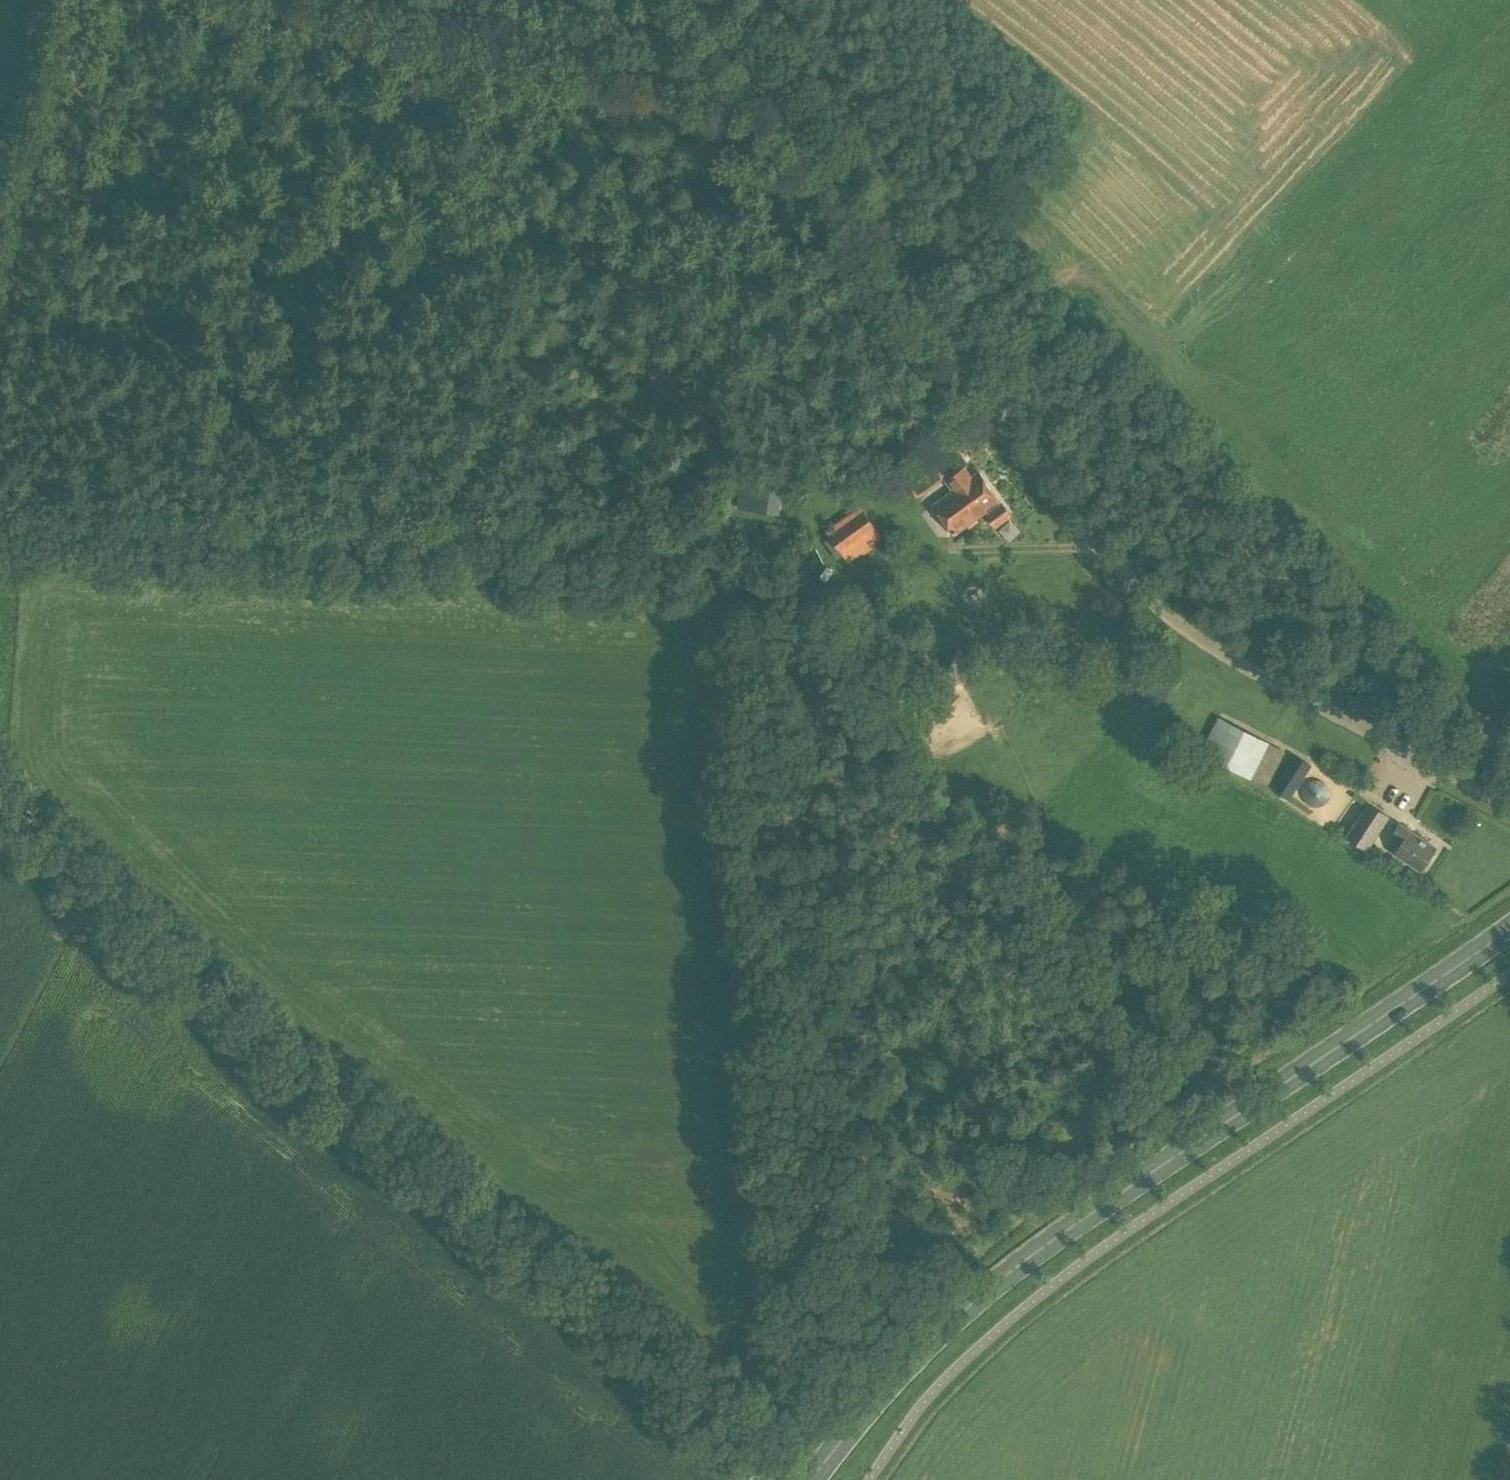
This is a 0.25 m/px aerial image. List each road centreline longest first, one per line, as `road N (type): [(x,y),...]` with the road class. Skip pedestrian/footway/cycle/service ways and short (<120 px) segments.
road 1 (unclassified): [(1509,805),(1262,677),(1174,621),(1115,565),(703,0)]
road 2 (track): [(759,1479),(613,1344),(90,909),(0,822)]
road 3 (primary): [(810,1479),(975,1297),(1509,928)]
road 4 (track): [(382,0),(720,93),(770,93)]

